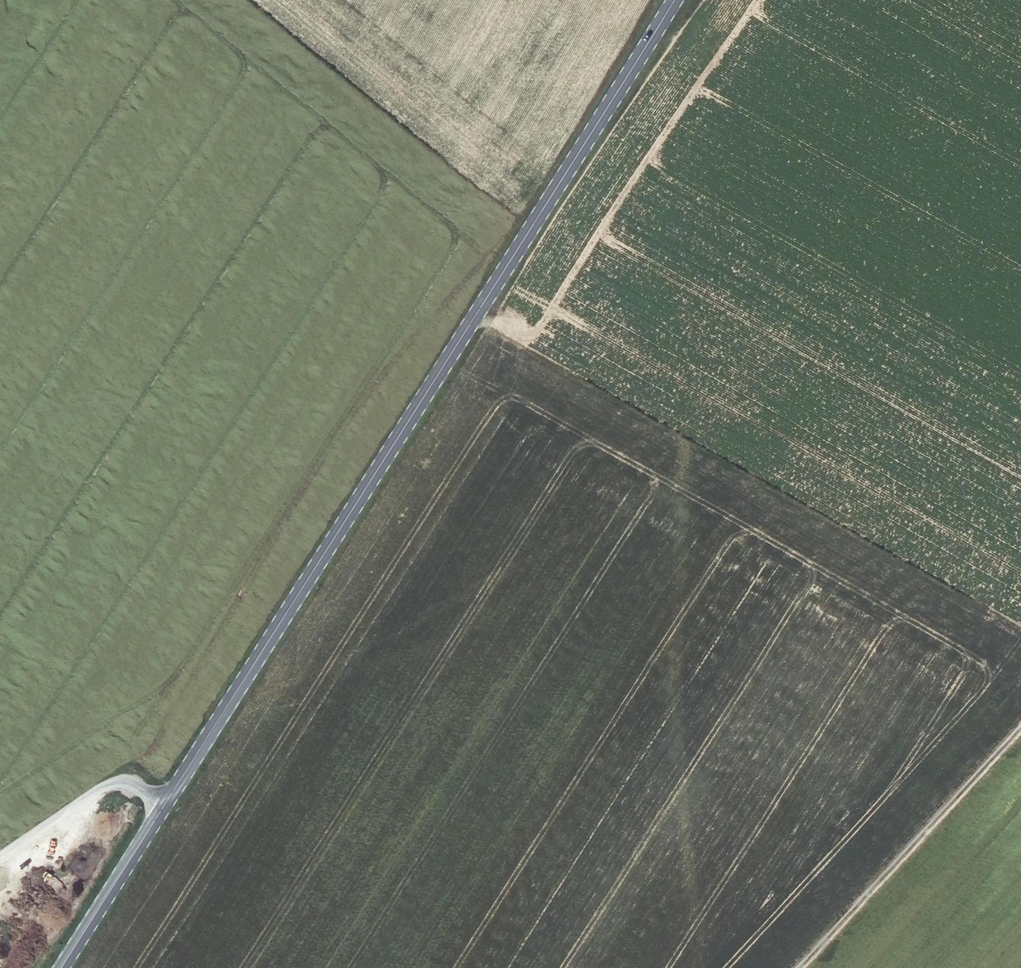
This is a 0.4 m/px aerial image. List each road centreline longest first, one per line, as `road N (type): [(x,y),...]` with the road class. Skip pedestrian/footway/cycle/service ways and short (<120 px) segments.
road 1 (secondary): [(672,0),(163,805)]
road 2 (secondary): [(163,805),(56,967)]
road 3 (tertiary): [(0,857),(110,782),(127,780),(163,805)]

